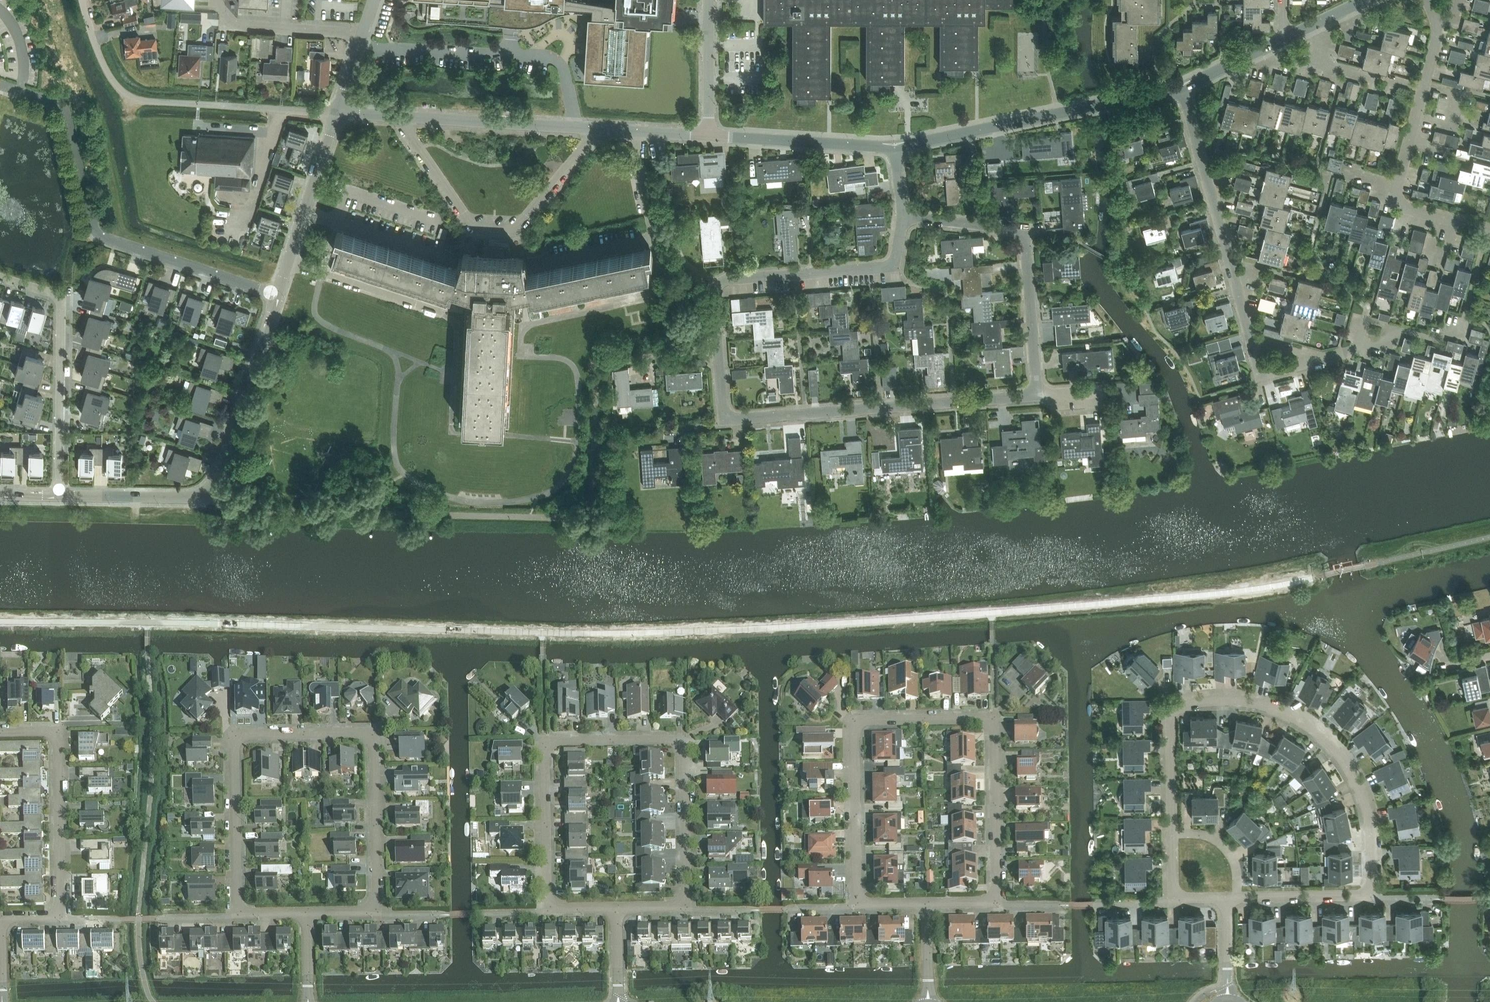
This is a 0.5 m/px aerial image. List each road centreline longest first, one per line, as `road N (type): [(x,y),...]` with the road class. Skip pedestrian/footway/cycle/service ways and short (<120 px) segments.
road 1 (residential): [(1038,396),(724,421),(718,285),(895,266),(904,217)]
road 2 (residential): [(1182,88),(1260,375),(1391,342),(1395,328),(1460,334),(1464,319)]
road 3 (residential): [(857,904),(854,720),(994,718),(996,901)]
road 4 (residential): [(237,913),(234,734),(374,732),(376,911)]
road 5 (residential): [(547,909),(544,741),(684,739),(686,906)]
road 6 (residential): [(1371,896),(1369,820),(1357,783),(1318,734),(1271,708),(1219,700),(1171,711),(1173,834)]
road 7 (residential): [(277,294),(100,235),(65,110),(0,84)]
road 8 (unclassified): [(708,136),(338,112)]
road 9 (unclassified): [(59,495),(189,497),(213,486),(277,294)]
road 10 (unclassified): [(338,112),(126,95),(107,74),(83,0)]
road 11 (unclassified): [(894,147),(1182,88)]
road 12 (residential): [(1038,396),(1025,230),(904,217)]
road 13 (residential): [(59,495),(61,296),(0,278)]
road 14 (residential): [(0,732),(58,731),(60,916)]
road 15 (unclassified): [(277,294),(338,112)]
road 16 (unclassified): [(894,147),(708,136)]
road 17 (residential): [(1398,184),(1437,27)]
road 18 (unclassified): [(363,34),(226,25)]
road 19 (unclassified): [(709,0),(708,136)]
road 20 (residential): [(1237,898),(1371,896)]

